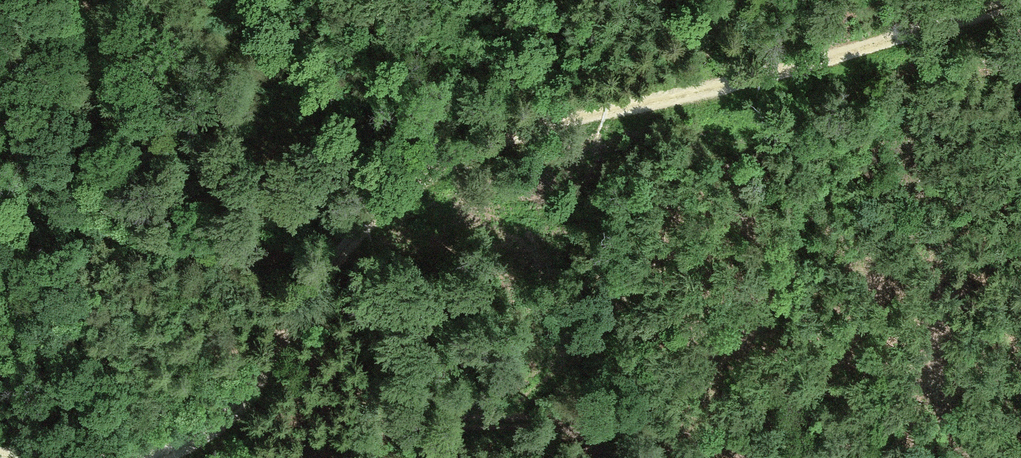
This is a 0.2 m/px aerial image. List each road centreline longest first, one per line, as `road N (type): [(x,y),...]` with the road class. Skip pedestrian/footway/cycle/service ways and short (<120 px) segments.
road 1 (track): [(146,457),(224,425),(268,376),(338,253),(371,218),(456,158),(604,111),(767,77),(1013,0)]
road 2 (track): [(306,457),(390,424),(418,422),(648,432),(754,457)]

